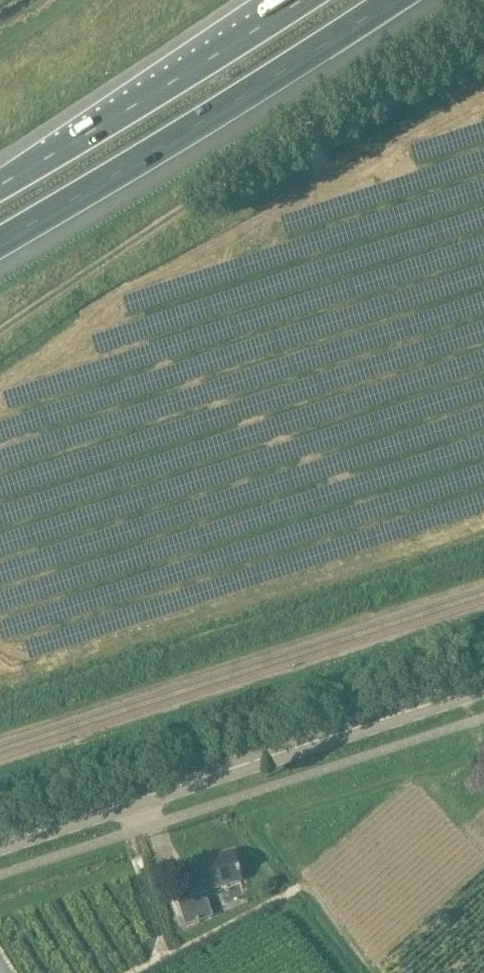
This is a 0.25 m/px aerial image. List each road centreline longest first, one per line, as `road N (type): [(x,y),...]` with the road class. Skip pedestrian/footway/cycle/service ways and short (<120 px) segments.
road 1 (unclassified): [(0,336),(286,144),(483,30)]
road 2 (secondary): [(0,846),(483,688)]
road 3 (motorway): [(0,242),(392,0)]
road 4 (motorway): [(302,0),(0,186)]

